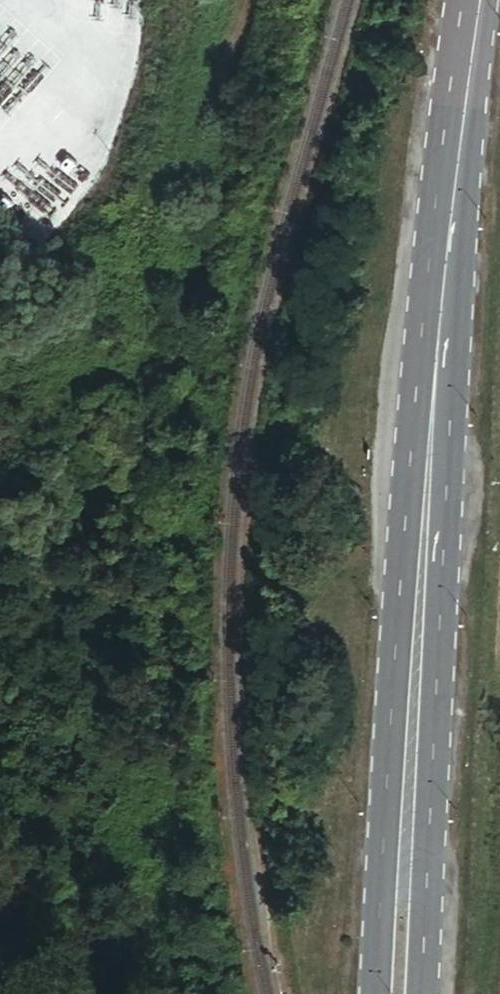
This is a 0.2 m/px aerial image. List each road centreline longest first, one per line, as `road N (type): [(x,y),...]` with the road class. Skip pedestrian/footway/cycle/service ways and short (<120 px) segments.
road 1 (secondary): [(471,21),(432,301),(379,993)]
road 2 (secondary): [(421,993),(471,21)]

